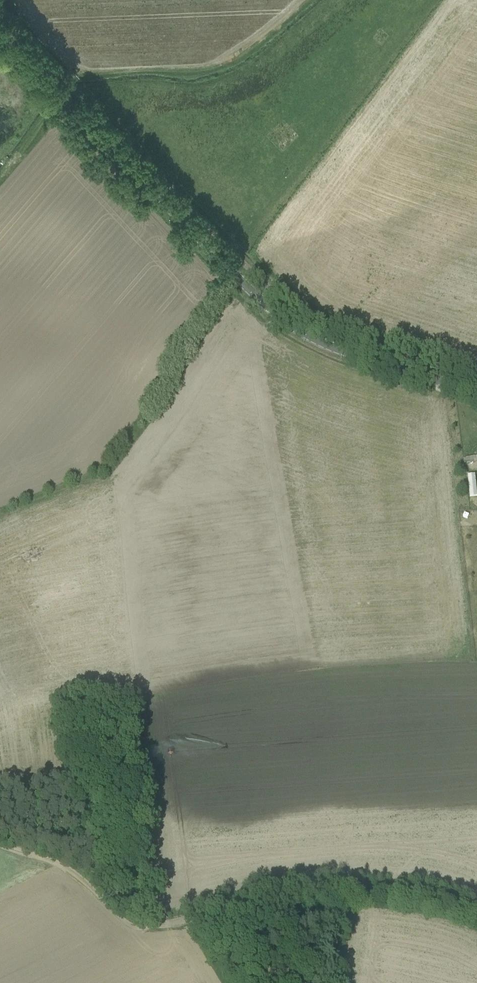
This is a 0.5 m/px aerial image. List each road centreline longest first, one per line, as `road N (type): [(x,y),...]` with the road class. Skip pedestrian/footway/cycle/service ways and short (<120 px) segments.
road 1 (tertiary): [(476,394),(305,336),(254,299),(0,26)]
road 2 (track): [(0,842),(90,875),(138,923),(173,925),(329,891),(415,894),(476,915)]

